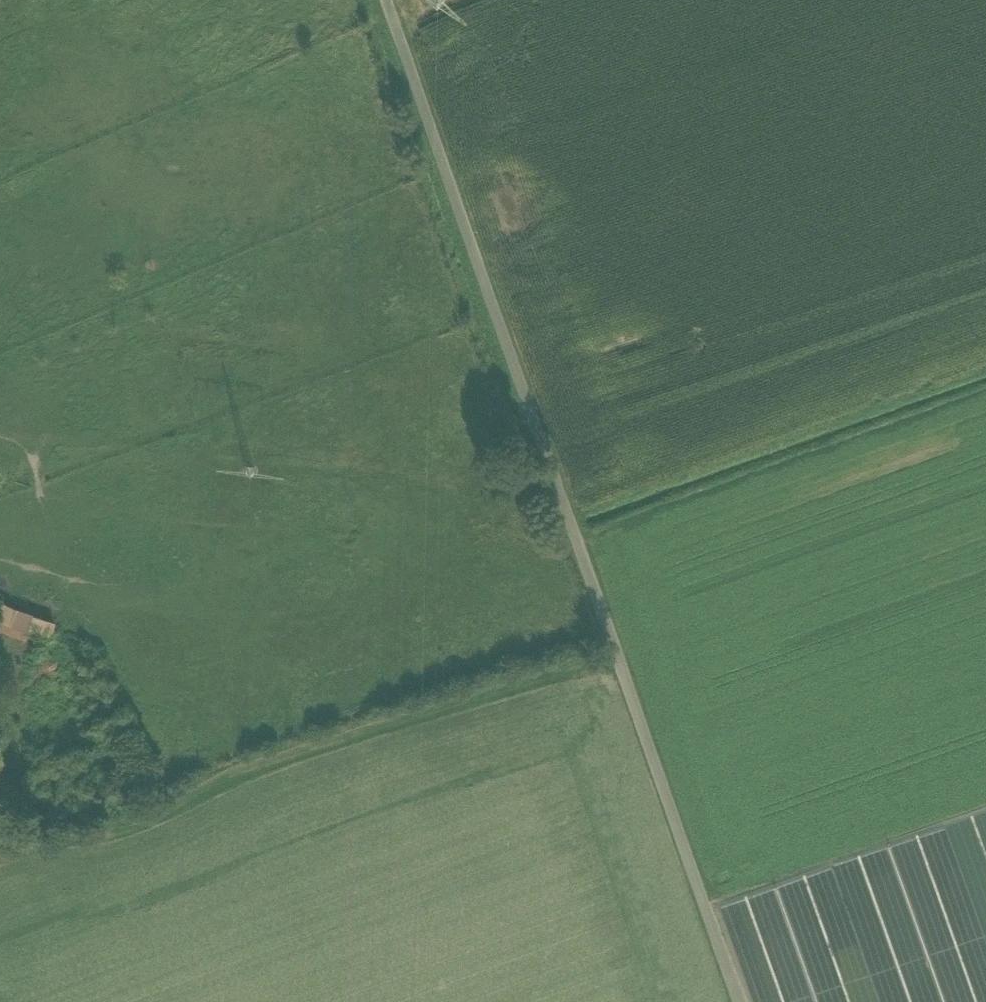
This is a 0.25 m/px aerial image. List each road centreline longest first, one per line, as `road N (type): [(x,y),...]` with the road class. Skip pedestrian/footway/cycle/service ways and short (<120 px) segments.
road 1 (unclassified): [(738,1001),(383,0)]
road 2 (track): [(614,652),(208,782),(141,823),(88,837),(0,834)]

